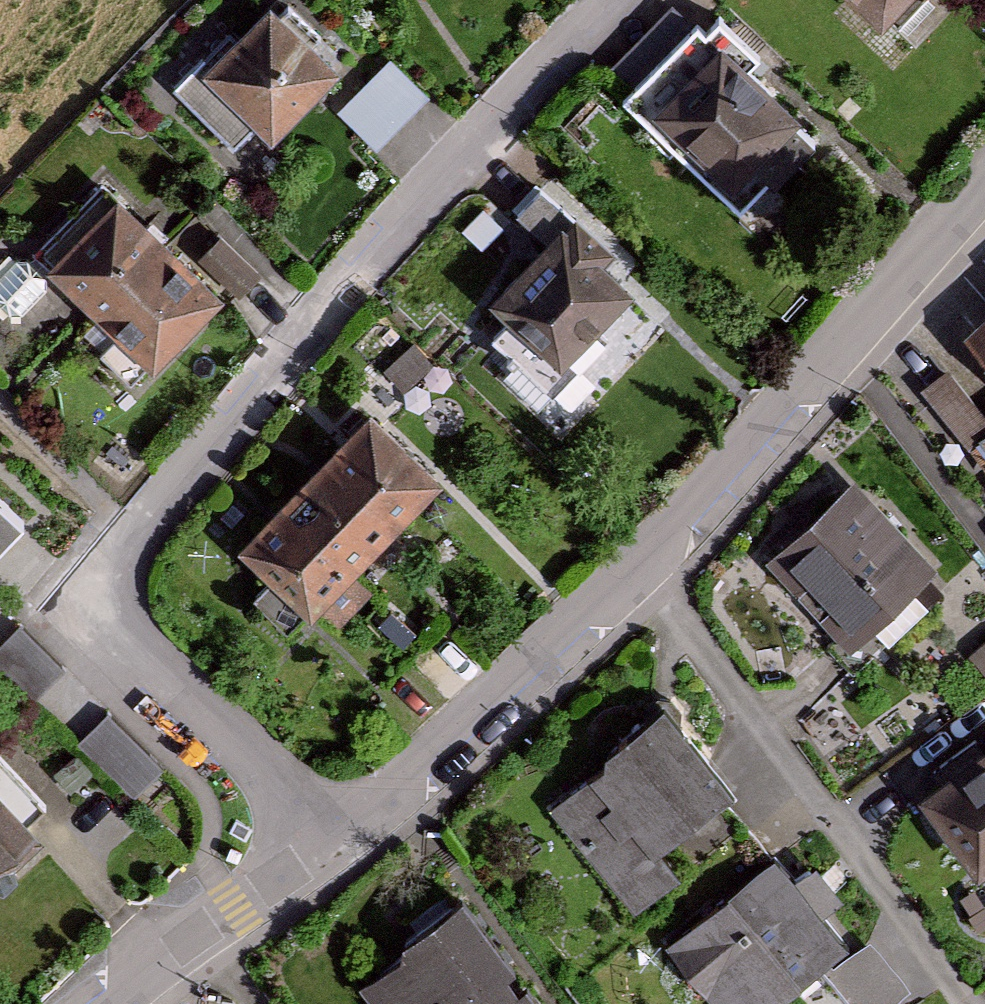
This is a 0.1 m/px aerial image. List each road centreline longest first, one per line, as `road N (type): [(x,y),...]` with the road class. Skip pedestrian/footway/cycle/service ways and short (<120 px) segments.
road 1 (residential): [(330,841),(122,630),(111,589),(133,538),(184,462),(606,0)]
road 2 (residential): [(330,841),(650,564),(984,185)]
road 3 (residential): [(118,1003),(330,841)]

